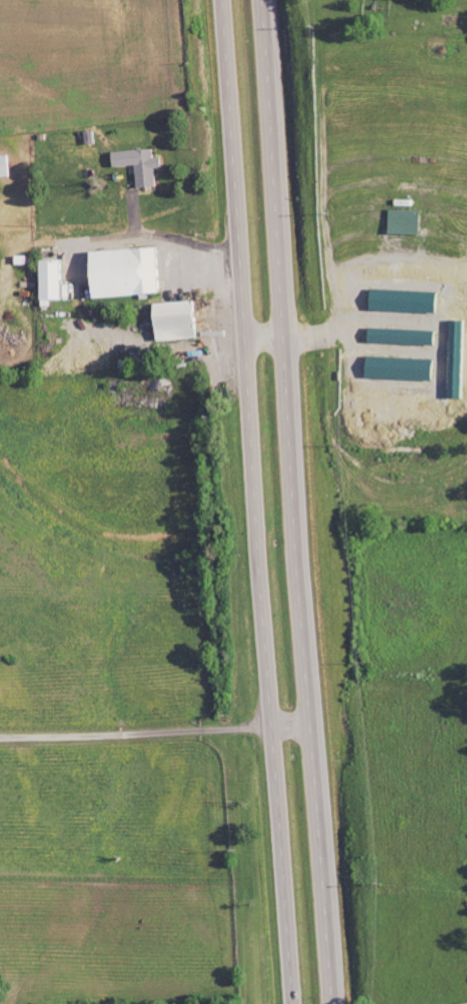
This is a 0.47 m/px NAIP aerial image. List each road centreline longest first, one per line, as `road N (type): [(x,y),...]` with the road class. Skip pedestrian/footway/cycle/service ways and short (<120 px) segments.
road 1 (trunk): [(221,0),(293,1003)]
road 2 (trunk): [(330,1003),(259,0)]

